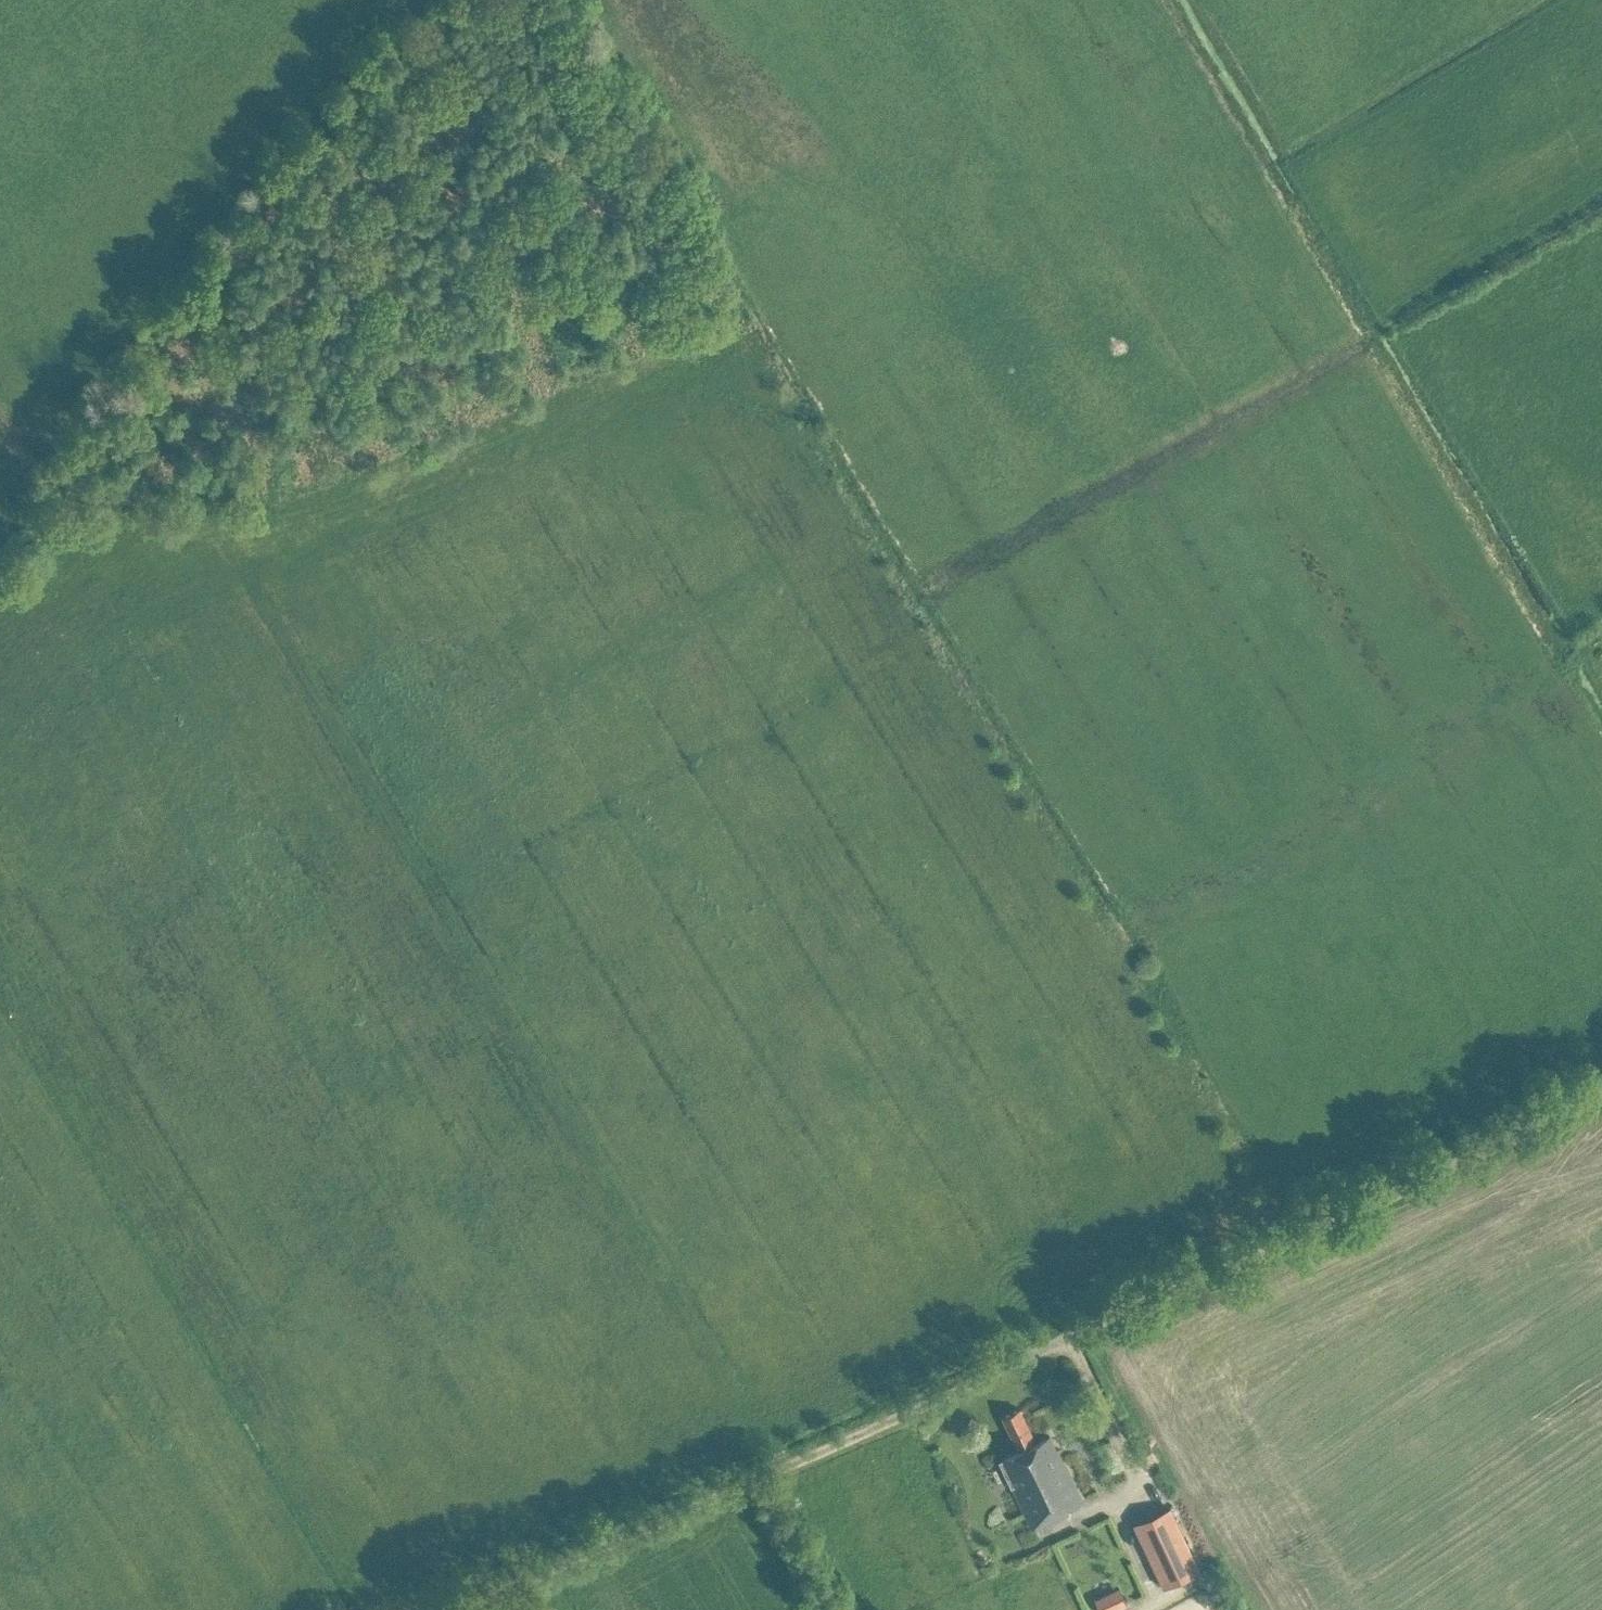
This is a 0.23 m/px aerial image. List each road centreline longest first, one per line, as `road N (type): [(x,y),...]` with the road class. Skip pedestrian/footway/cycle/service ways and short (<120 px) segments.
road 1 (track): [(1601,1096),(511,1575)]

